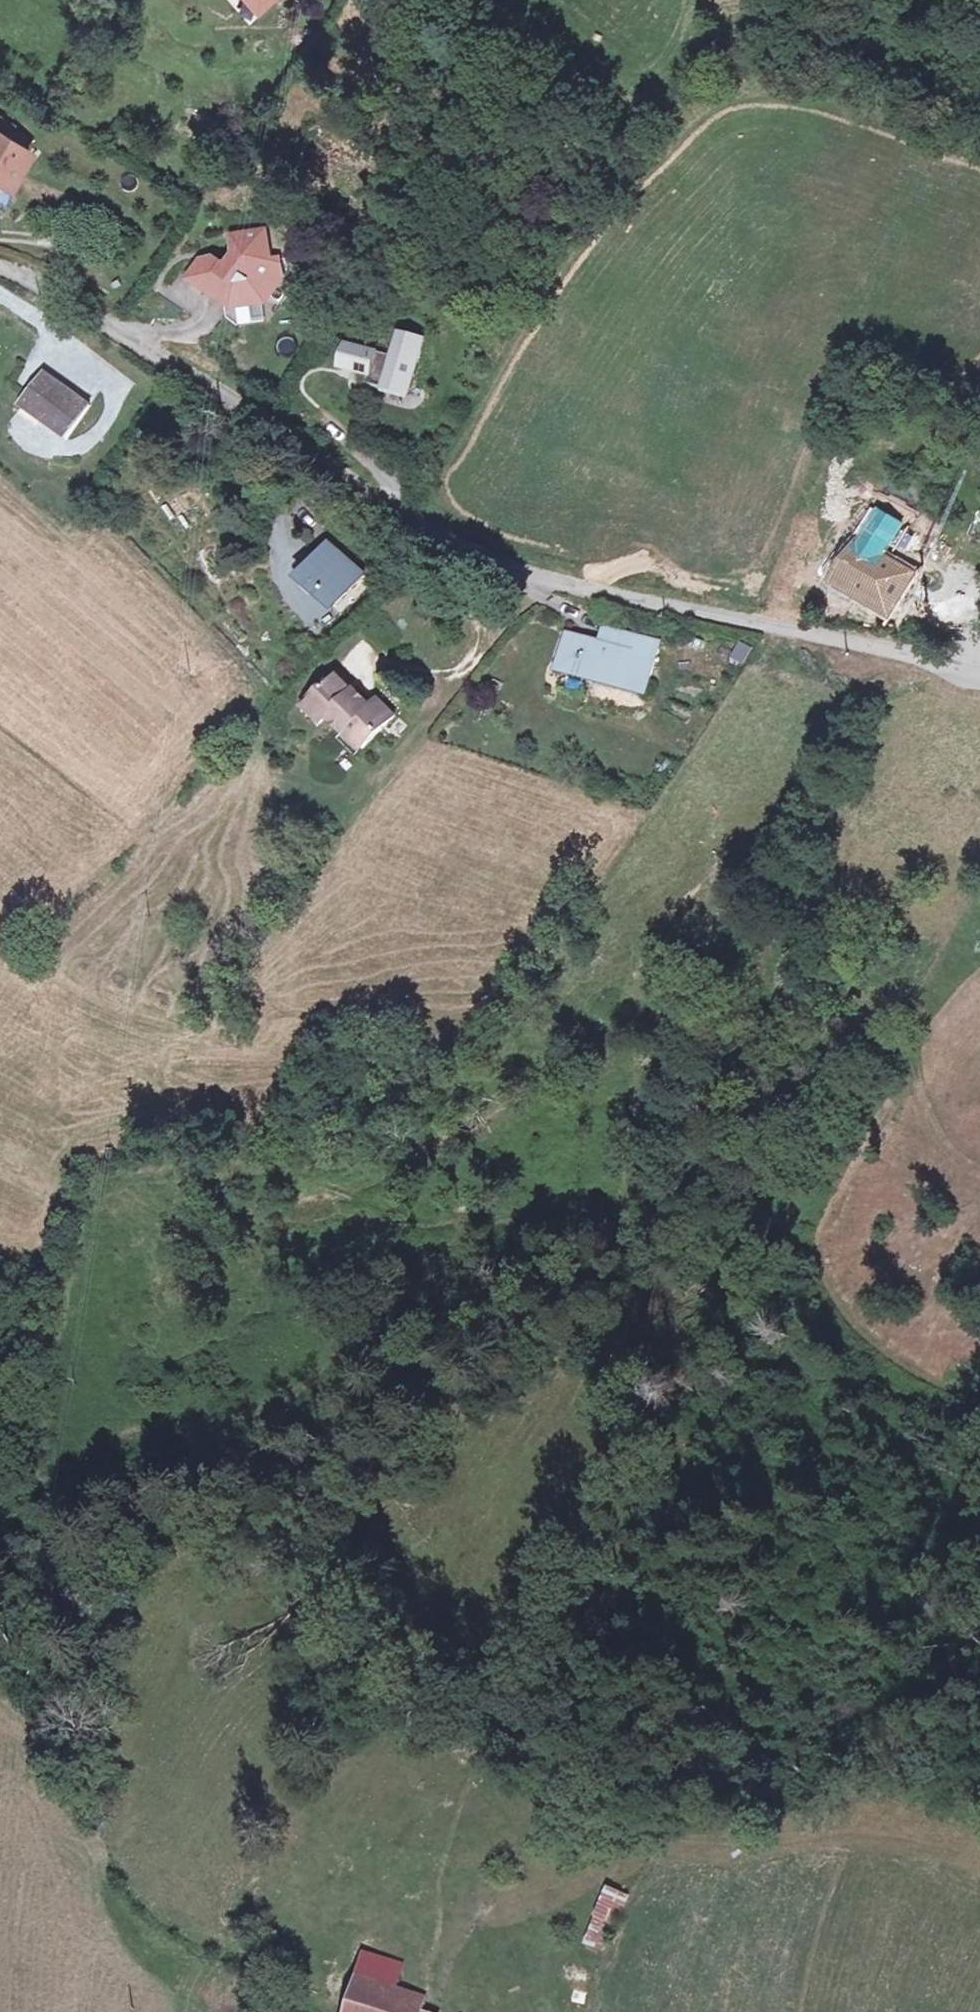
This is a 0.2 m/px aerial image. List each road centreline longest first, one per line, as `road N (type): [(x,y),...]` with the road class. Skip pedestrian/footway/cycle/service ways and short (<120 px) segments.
road 1 (unclassified): [(979,669),(518,574),(407,519),(130,325),(0,264)]

